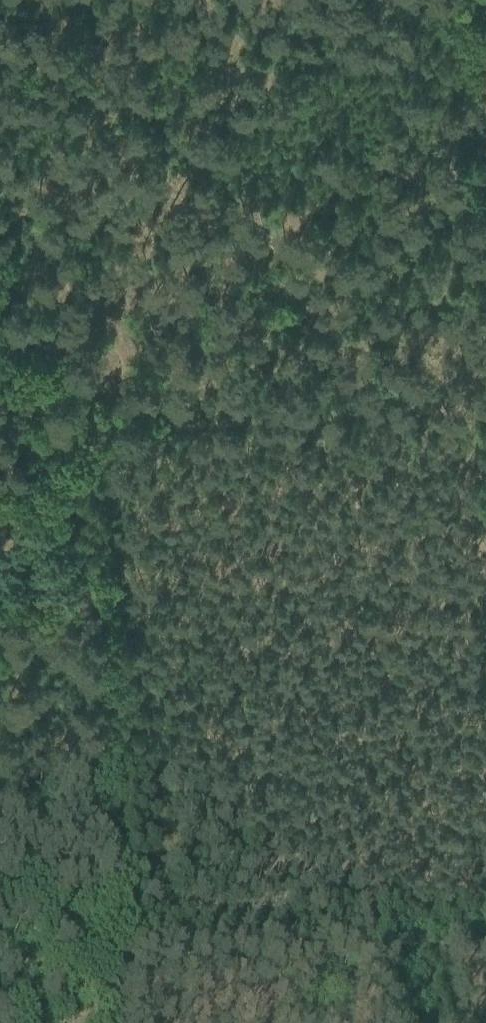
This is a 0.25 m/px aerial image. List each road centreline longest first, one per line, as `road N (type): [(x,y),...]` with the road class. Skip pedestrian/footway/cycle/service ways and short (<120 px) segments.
road 1 (track): [(485,943),(125,954),(106,638),(91,597)]
road 2 (track): [(0,399),(91,597)]

